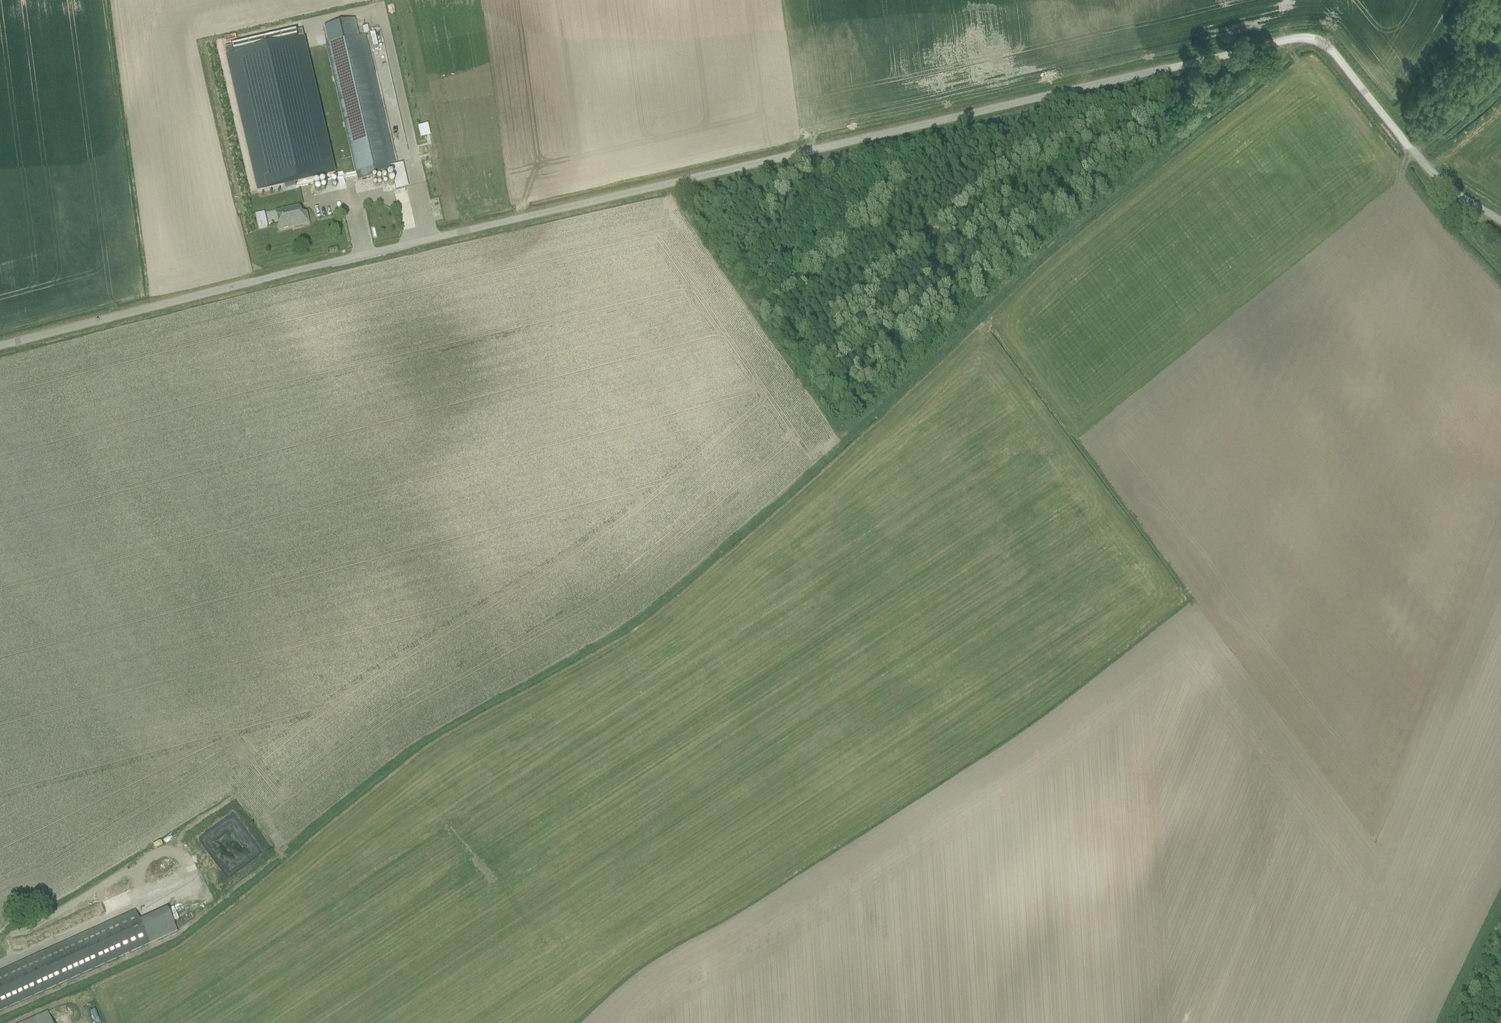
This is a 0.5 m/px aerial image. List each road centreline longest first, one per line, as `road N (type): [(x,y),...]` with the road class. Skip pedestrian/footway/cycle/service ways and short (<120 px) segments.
road 1 (unclassified): [(1500,221),(1435,177),(1327,45),(1303,37),(0,346)]
road 2 (track): [(1444,1022),(1500,908)]

